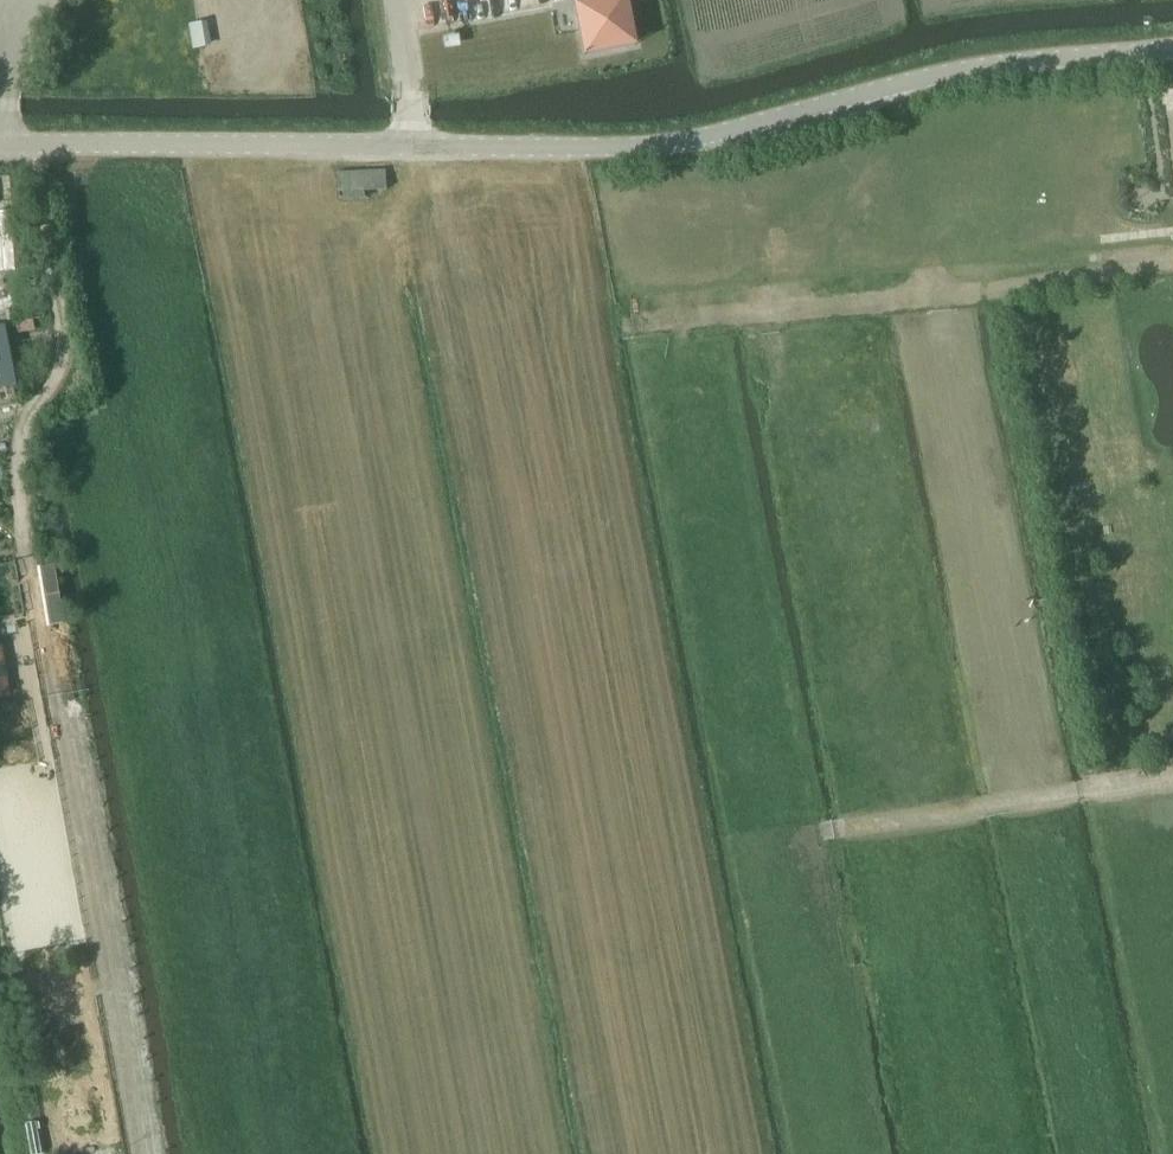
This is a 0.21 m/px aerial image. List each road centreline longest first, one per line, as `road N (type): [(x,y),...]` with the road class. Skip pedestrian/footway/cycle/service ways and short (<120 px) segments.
road 1 (unclassified): [(1172,47),(1004,62),(675,145),(0,145)]

